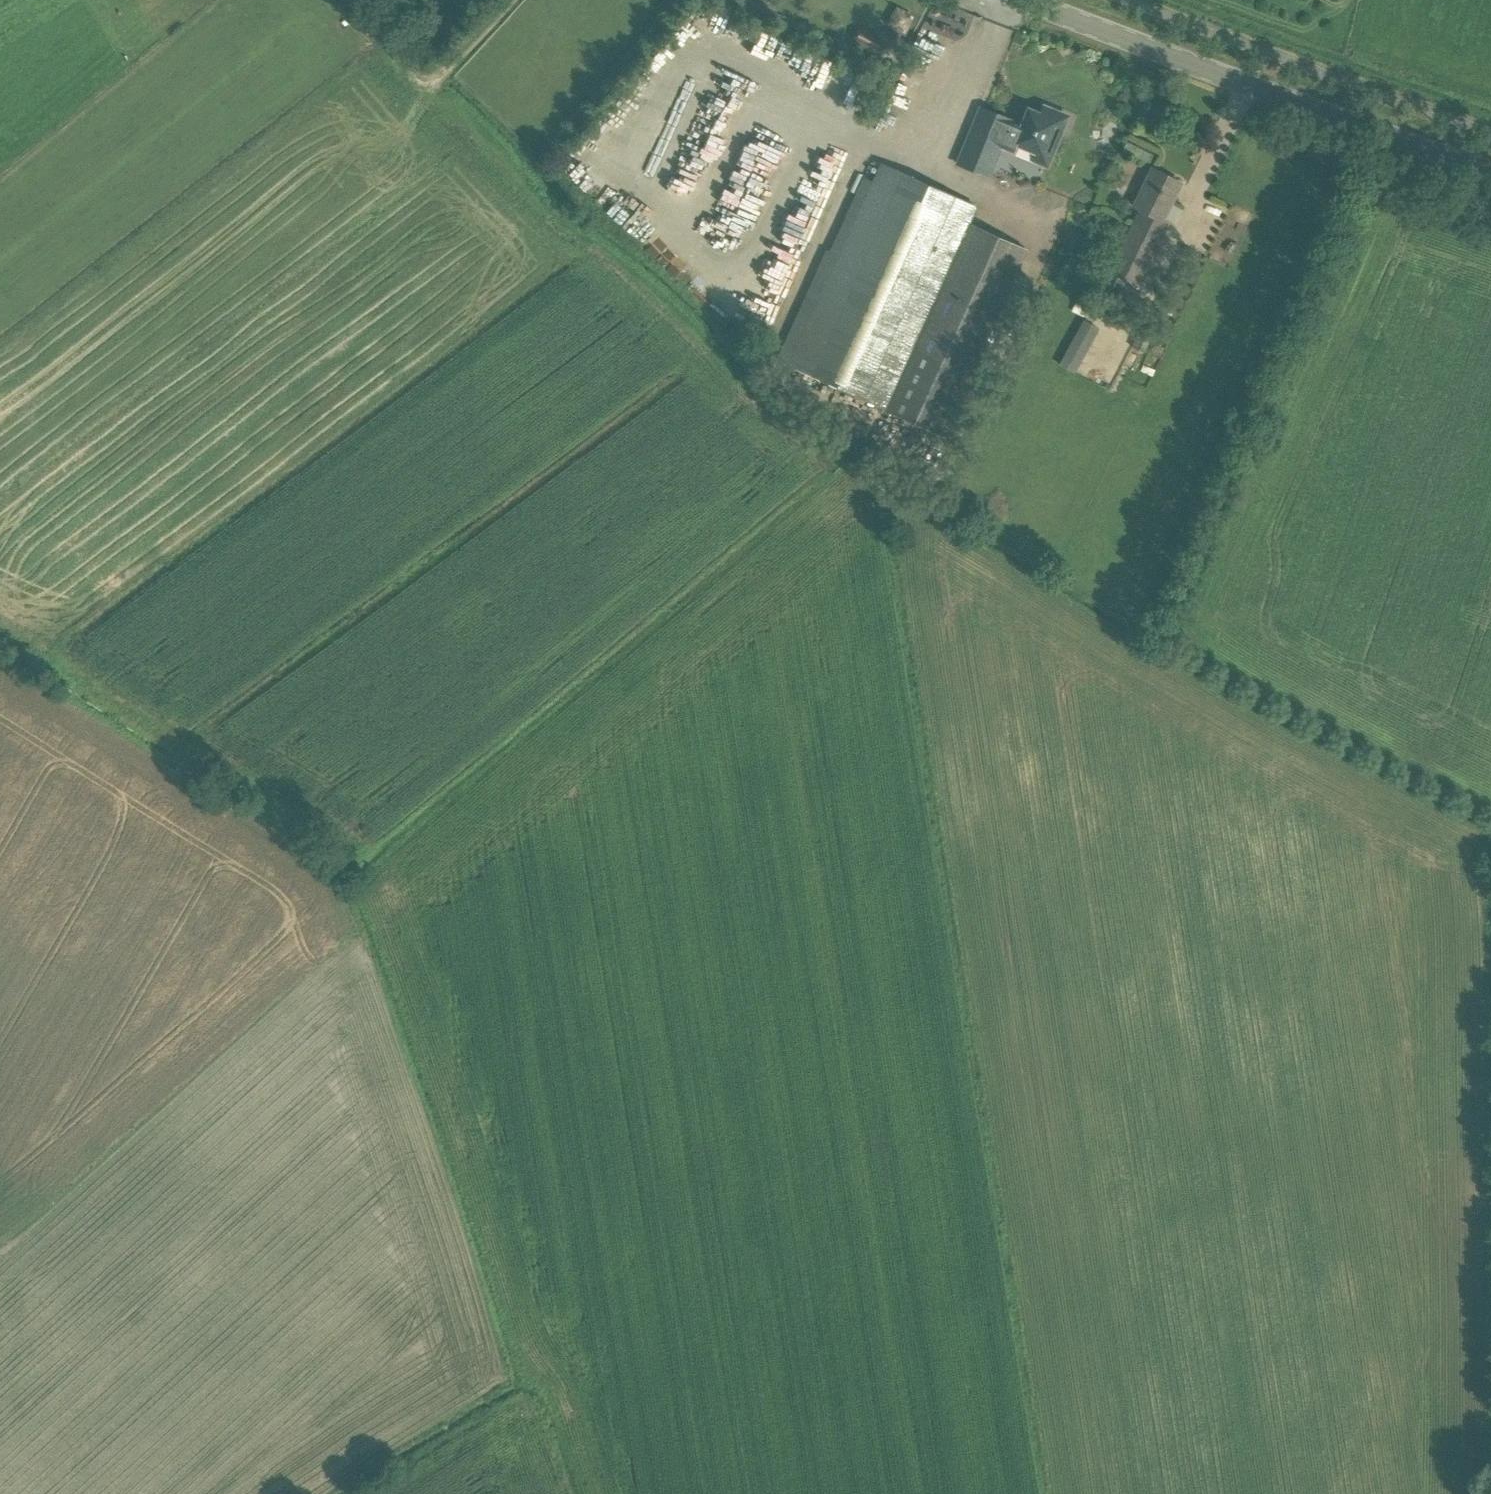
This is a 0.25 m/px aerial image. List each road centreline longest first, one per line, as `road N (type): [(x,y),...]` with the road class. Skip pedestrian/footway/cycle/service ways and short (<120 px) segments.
road 1 (secondary): [(1490,171),(1024,0)]

